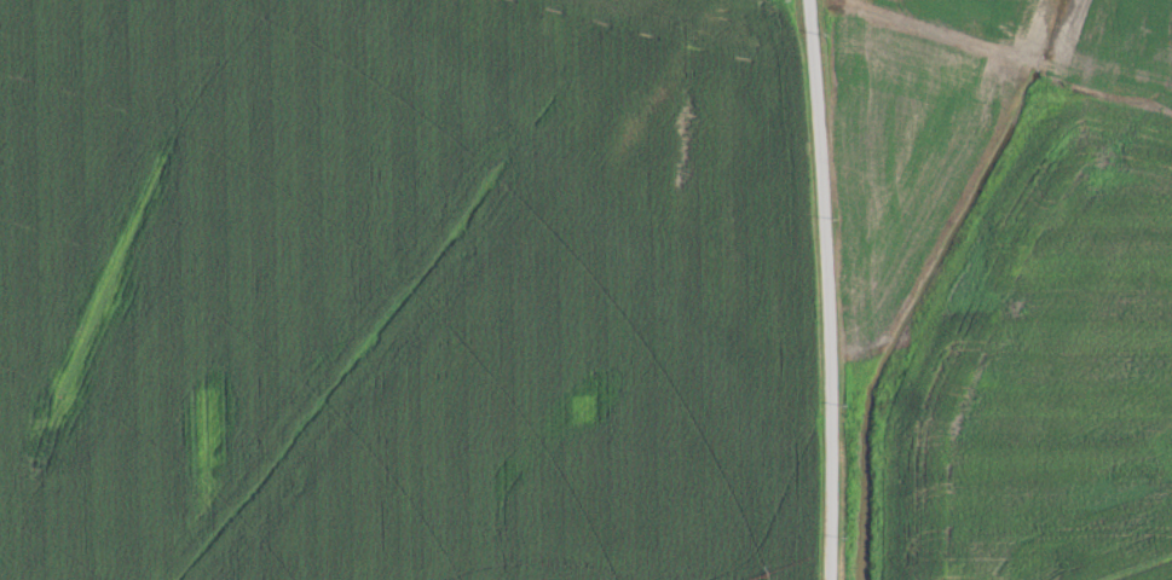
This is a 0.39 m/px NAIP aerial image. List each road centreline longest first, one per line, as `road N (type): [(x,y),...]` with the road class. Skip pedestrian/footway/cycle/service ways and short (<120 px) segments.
road 1 (residential): [(806,0),(827,282),(828,579)]

